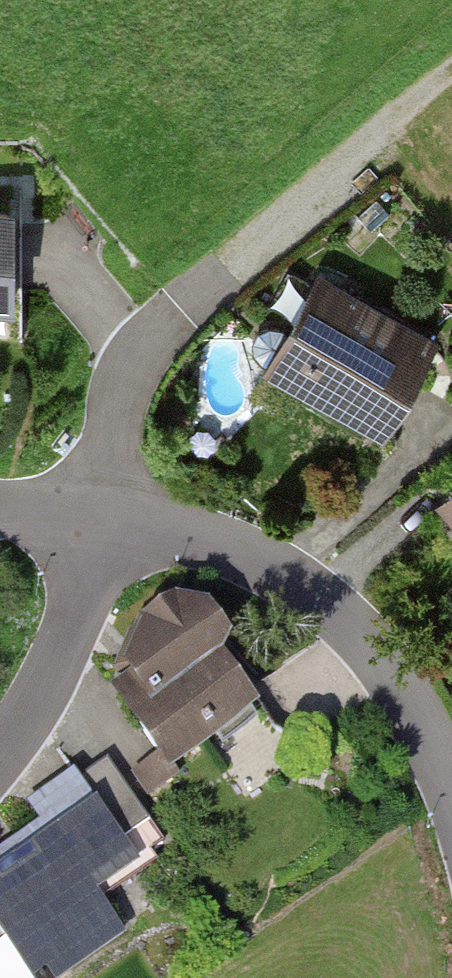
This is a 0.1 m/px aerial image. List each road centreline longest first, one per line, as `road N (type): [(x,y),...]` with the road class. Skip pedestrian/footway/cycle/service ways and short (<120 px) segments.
road 1 (residential): [(451,795),(403,692),(346,620),(235,548),(96,515)]
road 2 (track): [(181,310),(451,82)]
road 3 (residential): [(0,754),(60,658),(87,589),(96,515)]
road 4 (residential): [(96,515),(115,402),(135,355),(181,310)]

